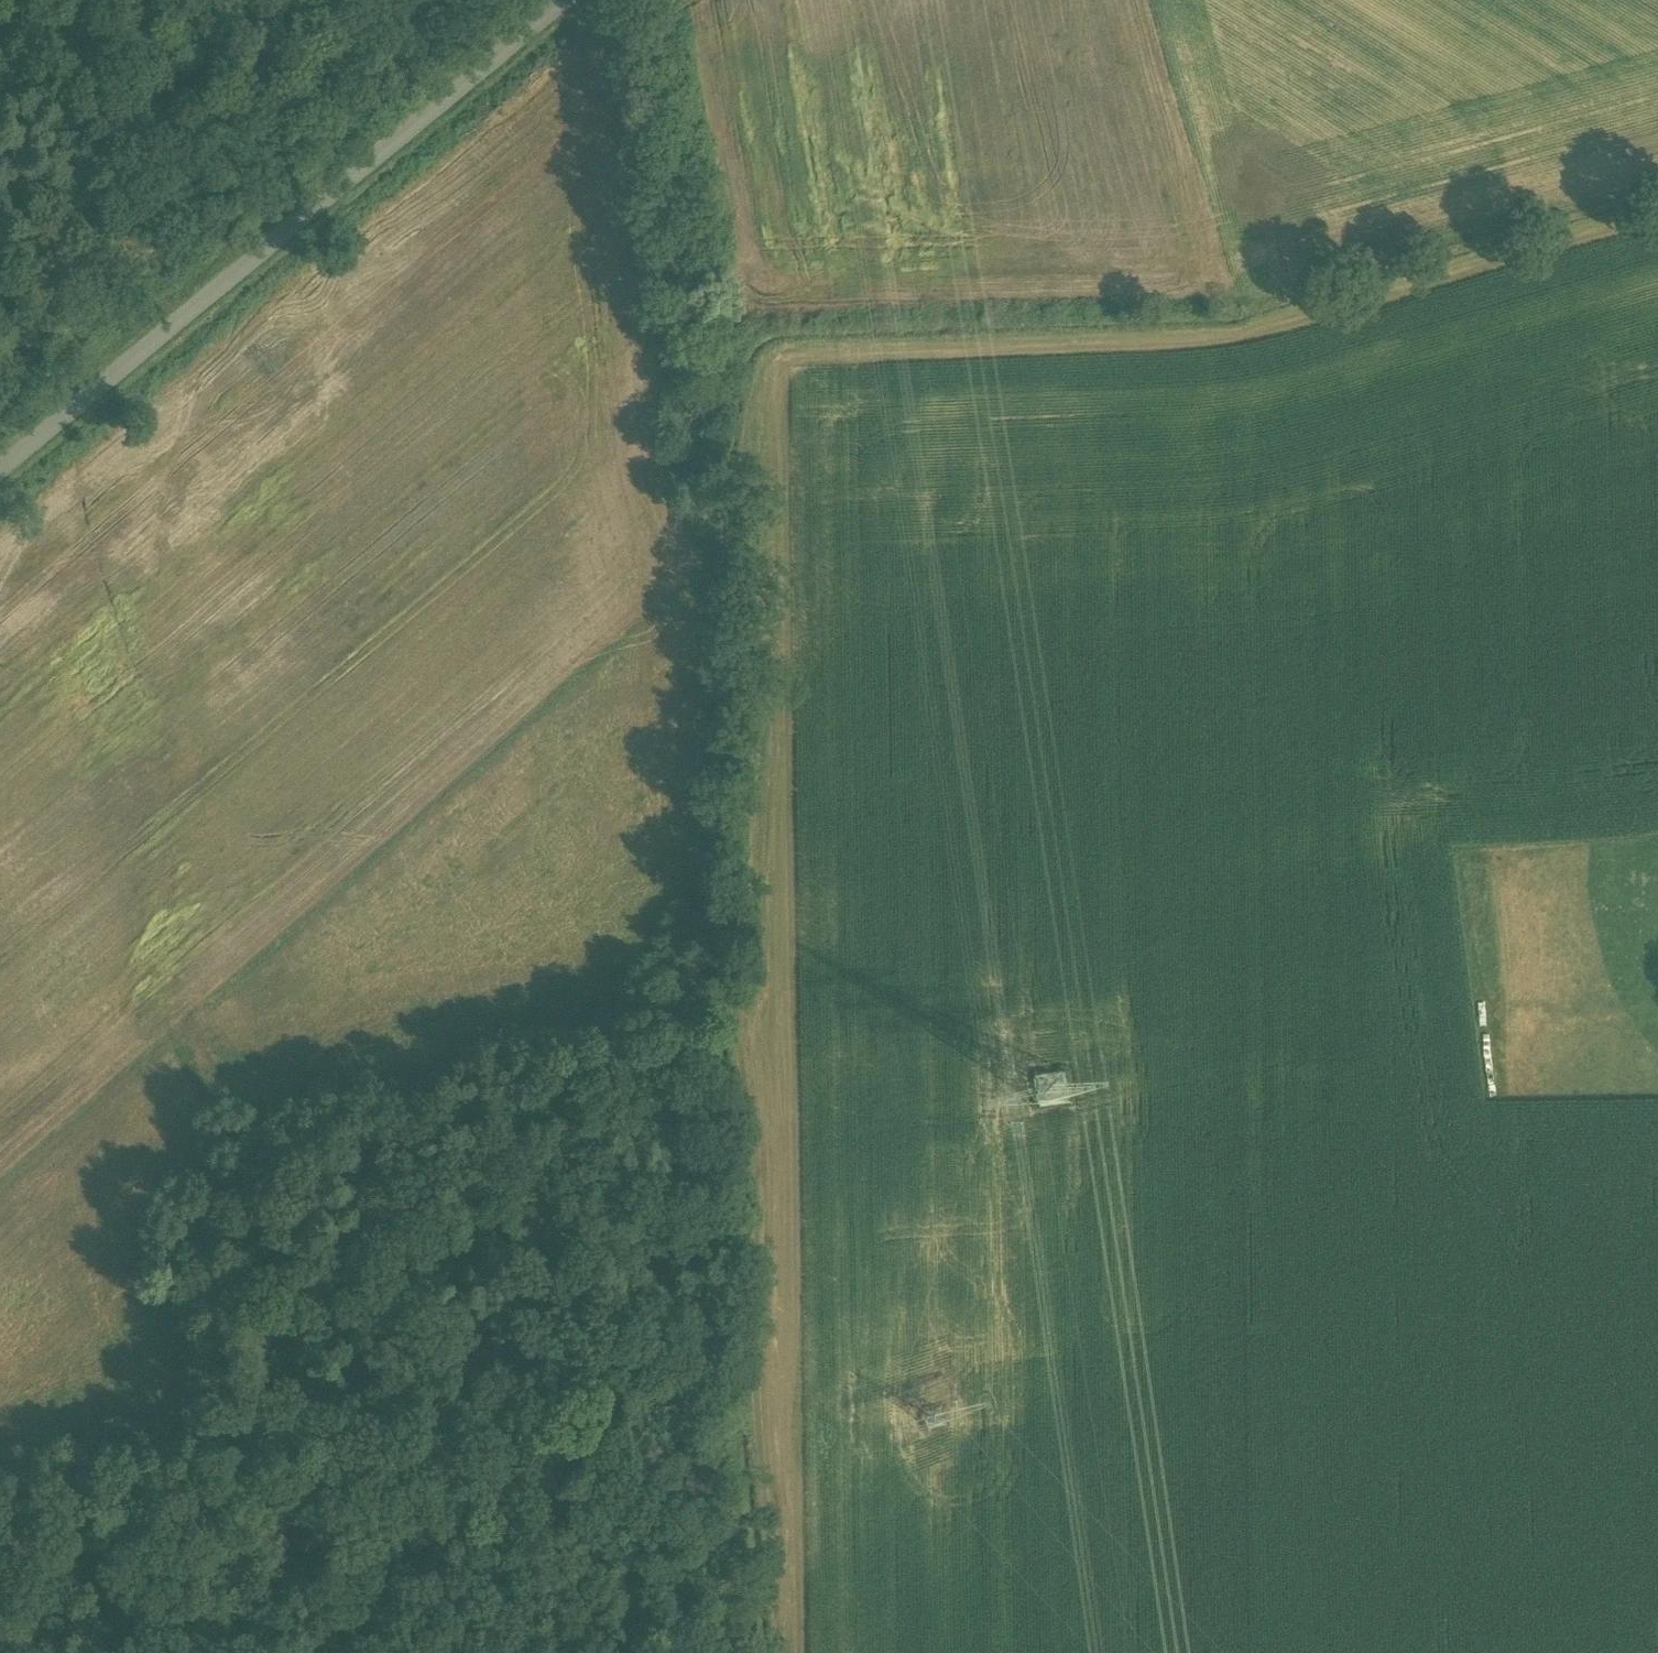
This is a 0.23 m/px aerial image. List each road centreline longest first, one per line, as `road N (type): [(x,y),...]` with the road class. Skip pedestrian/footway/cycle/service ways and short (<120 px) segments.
road 1 (tertiary): [(0,468),(564,0)]

